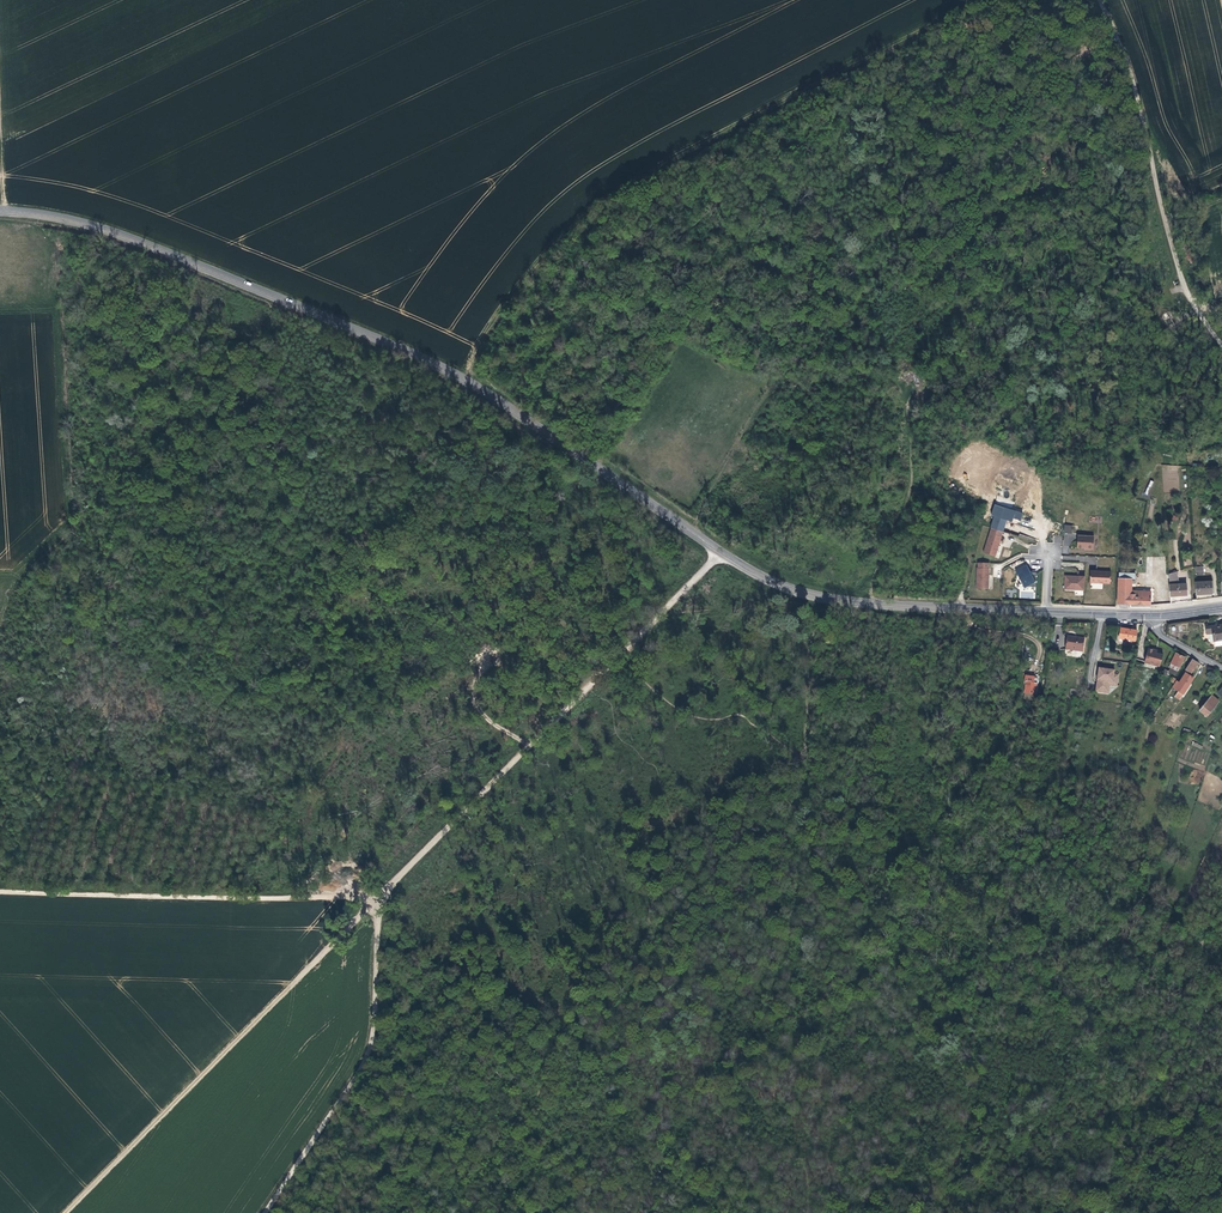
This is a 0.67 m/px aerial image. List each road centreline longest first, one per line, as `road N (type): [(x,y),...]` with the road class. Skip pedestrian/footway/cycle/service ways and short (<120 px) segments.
road 1 (secondary): [(0,211),(141,241),(389,343),(482,391),(722,553),(787,587),(870,605),(1046,612)]
road 2 (track): [(460,379),(488,326),(581,213),(985,0)]
road 3 (track): [(377,901),(722,553)]
road 4 (track): [(65,1212),(377,901)]
road 5 (track): [(377,901),(0,891)]
road 6 (track): [(1221,345),(1182,281),(1130,71),(1100,0)]
road 7 (track): [(377,901),(369,1052),(264,1212)]

